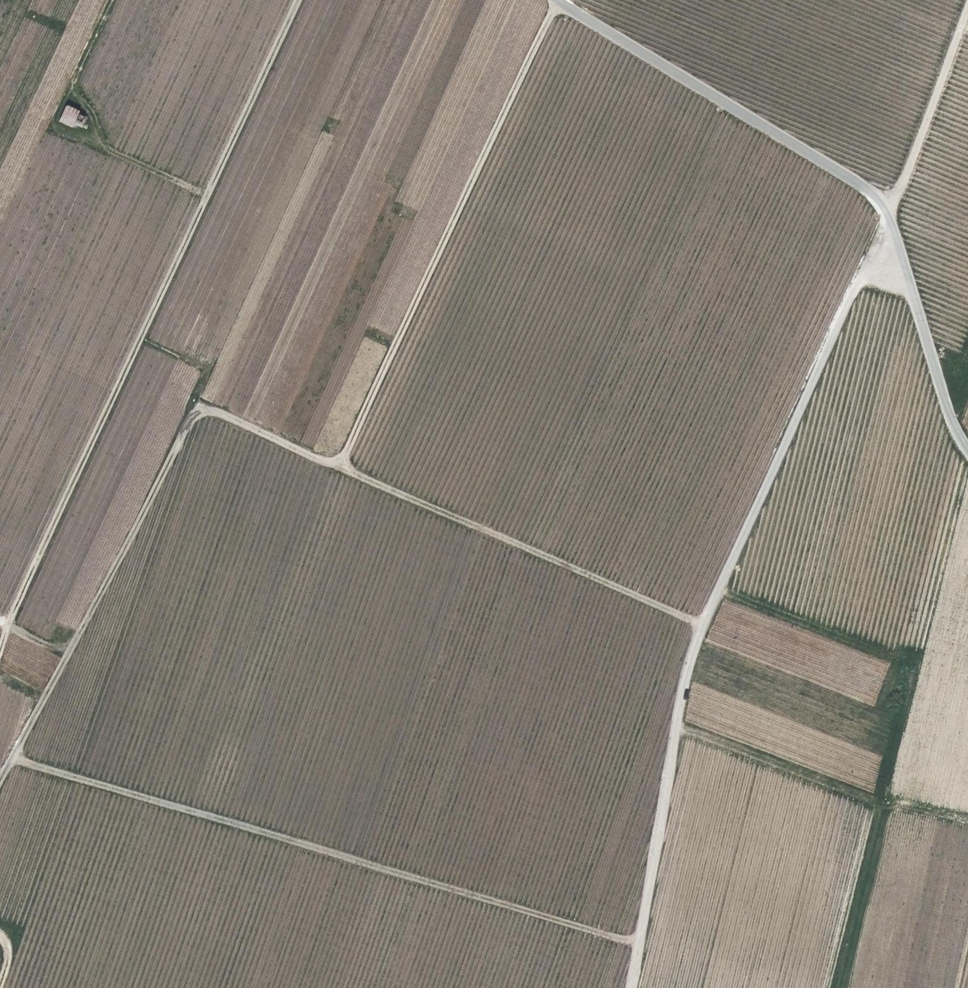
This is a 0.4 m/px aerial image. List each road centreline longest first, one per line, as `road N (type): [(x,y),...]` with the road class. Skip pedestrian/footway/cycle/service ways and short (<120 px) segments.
road 1 (track): [(966,0),(901,192),(699,622),(633,987)]
road 2 (track): [(0,782),(192,418),(205,413),(699,622)]
road 3 (track): [(299,0),(5,621),(67,655)]
road 4 (track): [(12,760),(641,946)]
road 5 (unclassified): [(967,443),(945,409),(887,222),(851,179),(565,0)]
road 6 (track): [(341,466),(558,0)]

